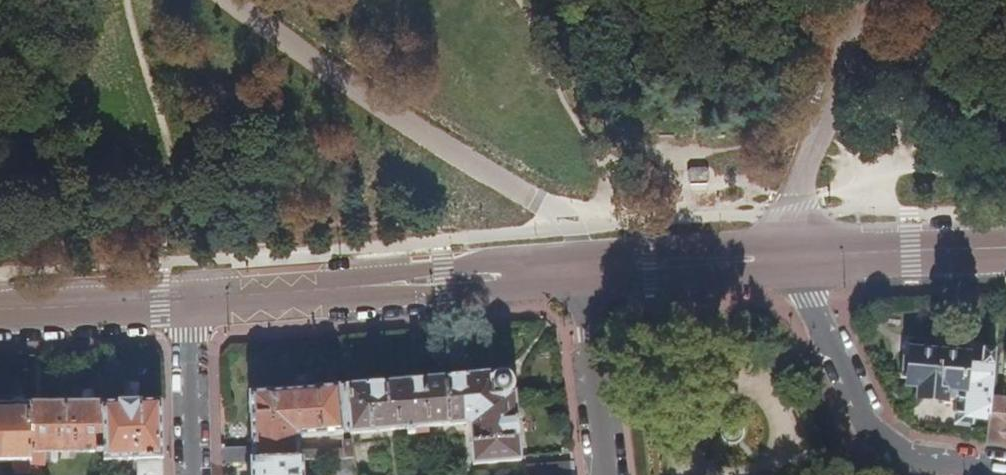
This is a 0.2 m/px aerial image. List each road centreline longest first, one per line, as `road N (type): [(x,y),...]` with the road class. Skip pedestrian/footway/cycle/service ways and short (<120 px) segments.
road 1 (tertiary): [(582,271),(192,300)]
road 2 (residential): [(797,256),(873,433),(905,457),(1005,471)]
road 3 (track): [(1005,171),(905,163),(789,216)]
road 4 (tertiary): [(797,256),(582,271)]
road 5 (tertiary): [(1005,248),(797,256)]
road 6 (unclassified): [(582,271),(608,474)]
road 7 (tertiary): [(192,300),(0,309)]
road 8 (residential): [(197,474),(192,300)]

